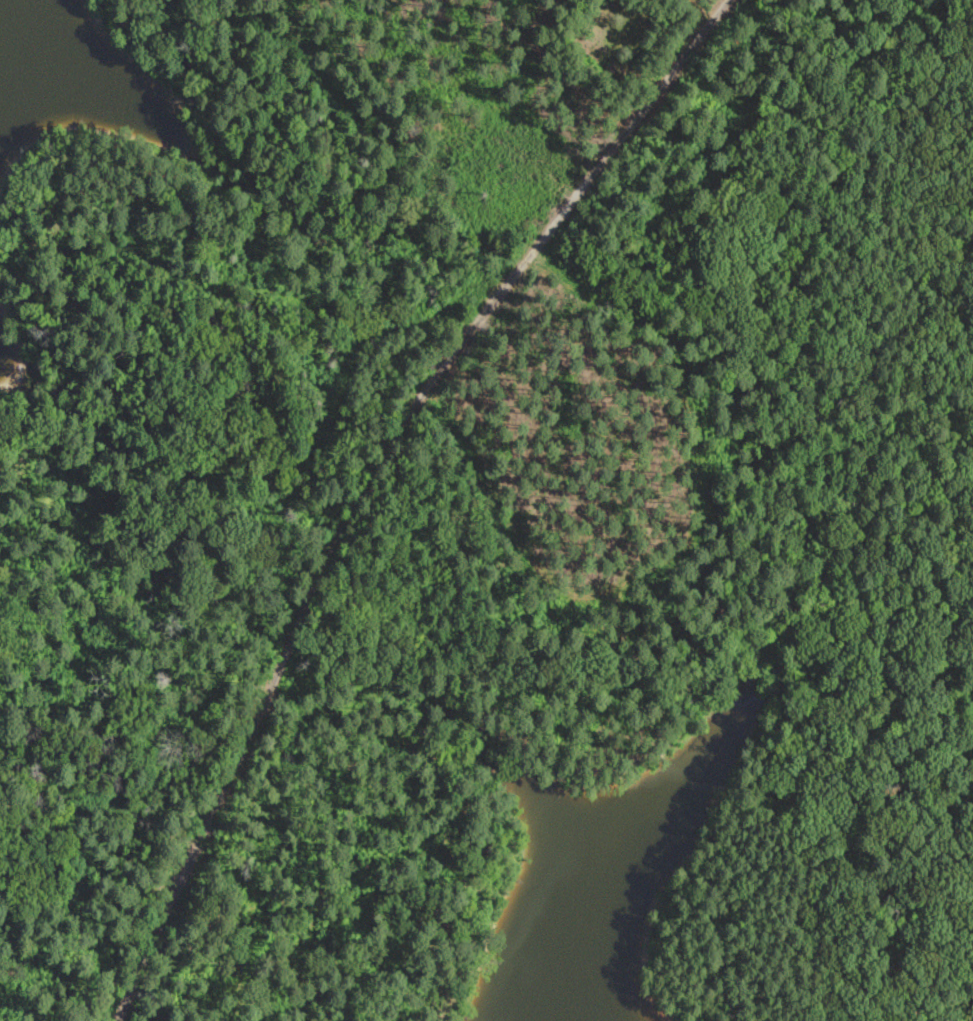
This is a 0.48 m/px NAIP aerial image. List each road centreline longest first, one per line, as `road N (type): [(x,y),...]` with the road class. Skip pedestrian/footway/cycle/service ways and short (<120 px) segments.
road 1 (track): [(729,0),(415,397),(359,491),(119,1020)]

